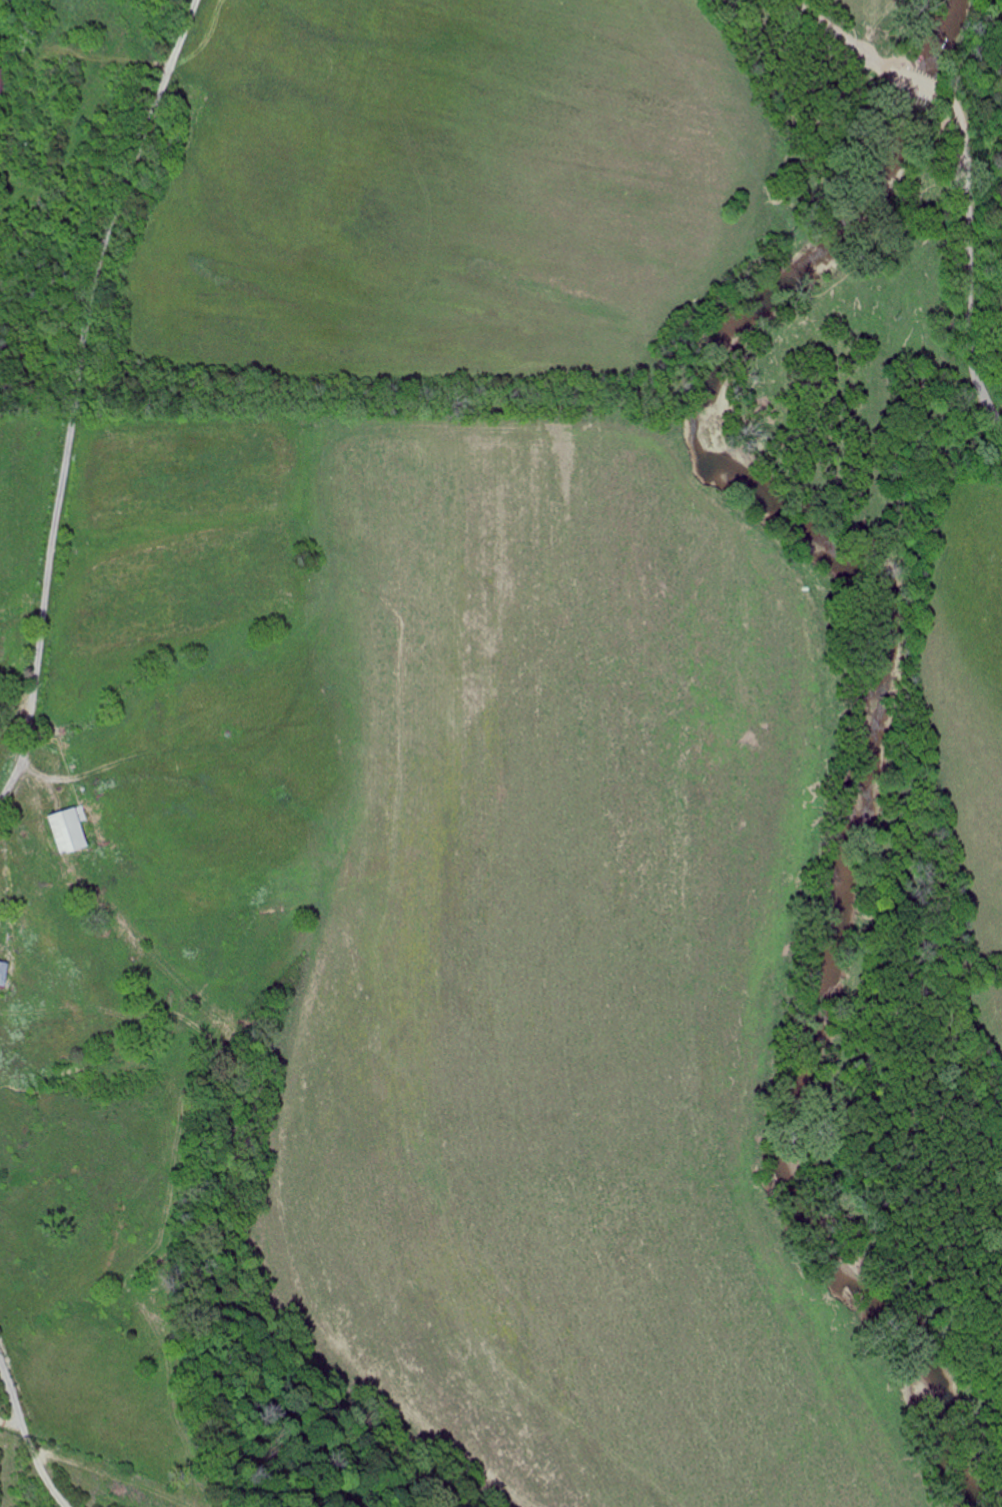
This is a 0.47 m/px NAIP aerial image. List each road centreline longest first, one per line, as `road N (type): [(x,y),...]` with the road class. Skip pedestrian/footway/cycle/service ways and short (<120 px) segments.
road 1 (residential): [(0,802),(27,738),(97,260),(196,0)]
road 2 (secondary): [(789,0),(882,64),(961,102),(967,113),(977,358),(1001,415)]

